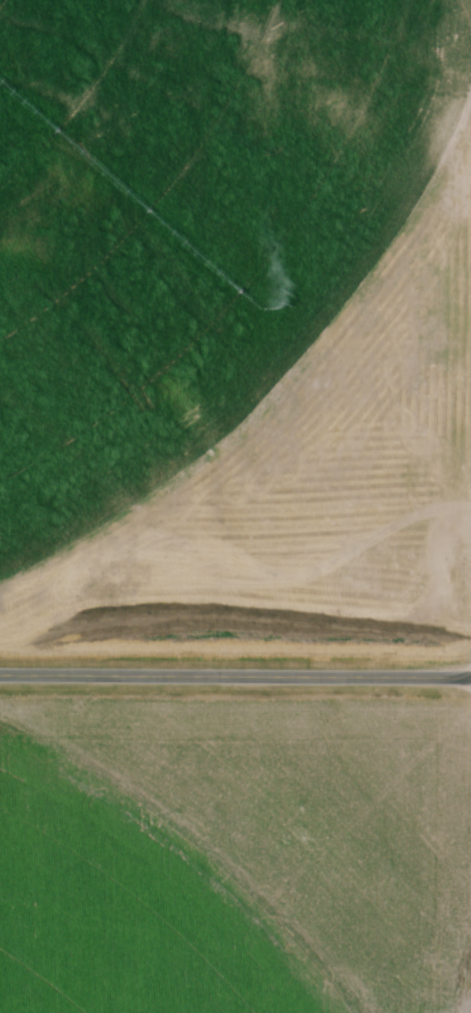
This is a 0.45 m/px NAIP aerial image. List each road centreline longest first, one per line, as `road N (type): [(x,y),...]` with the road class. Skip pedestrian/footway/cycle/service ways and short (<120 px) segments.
road 1 (tertiary): [(470,679),(0,678)]

